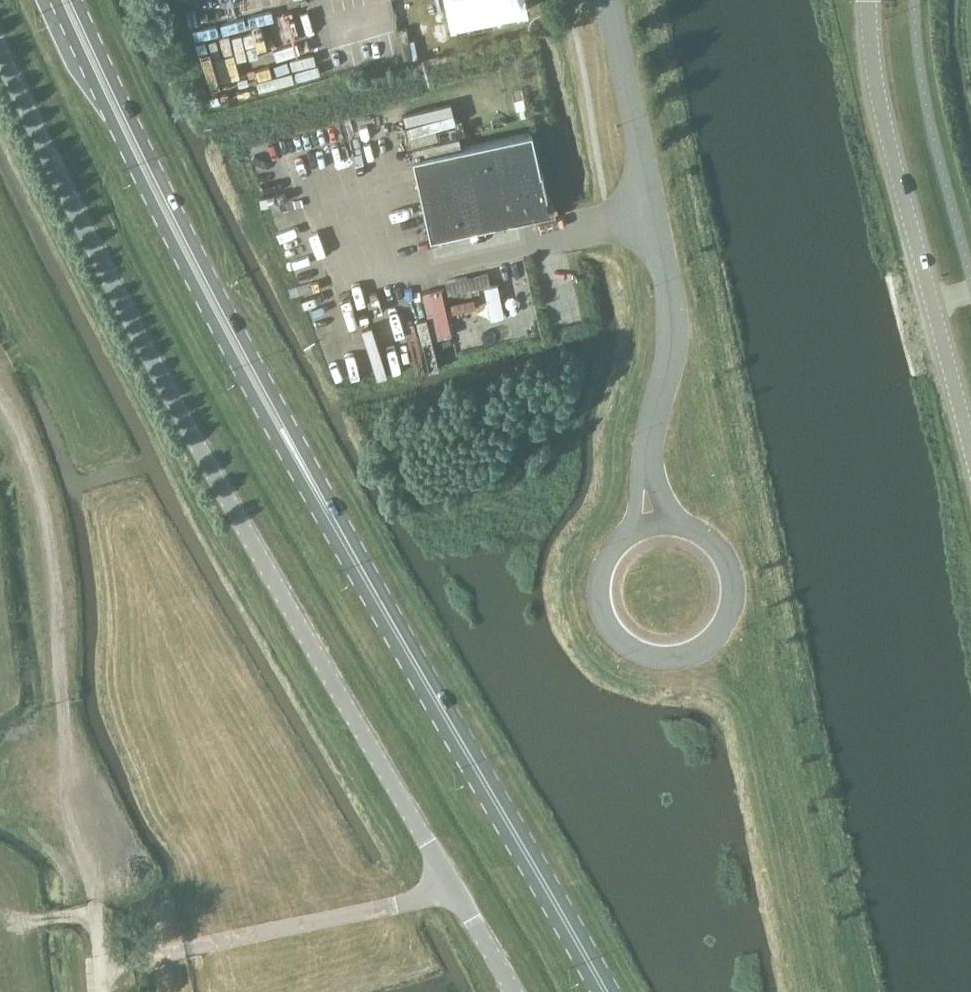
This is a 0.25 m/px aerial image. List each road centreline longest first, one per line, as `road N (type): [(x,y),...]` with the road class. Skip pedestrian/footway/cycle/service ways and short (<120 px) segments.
road 1 (unclassified): [(513,991),(199,450),(0,52)]
road 2 (primary): [(601,991),(301,462)]
road 3 (track): [(99,964),(93,884),(68,810),(44,522),(0,404)]
road 4 (unclassified): [(609,0),(674,308),(648,450),(649,524)]
road 5 (primary): [(56,0),(270,431),(301,462)]
road 6 (primary): [(301,462),(74,0)]
road 7 (secondary): [(970,455),(879,101),(869,0)]
road 8 (unclassified): [(629,533),(602,566),(600,609),(624,645),(665,659),(686,656),(720,632),(734,593),(732,572),(723,553),(691,527),(649,524)]

